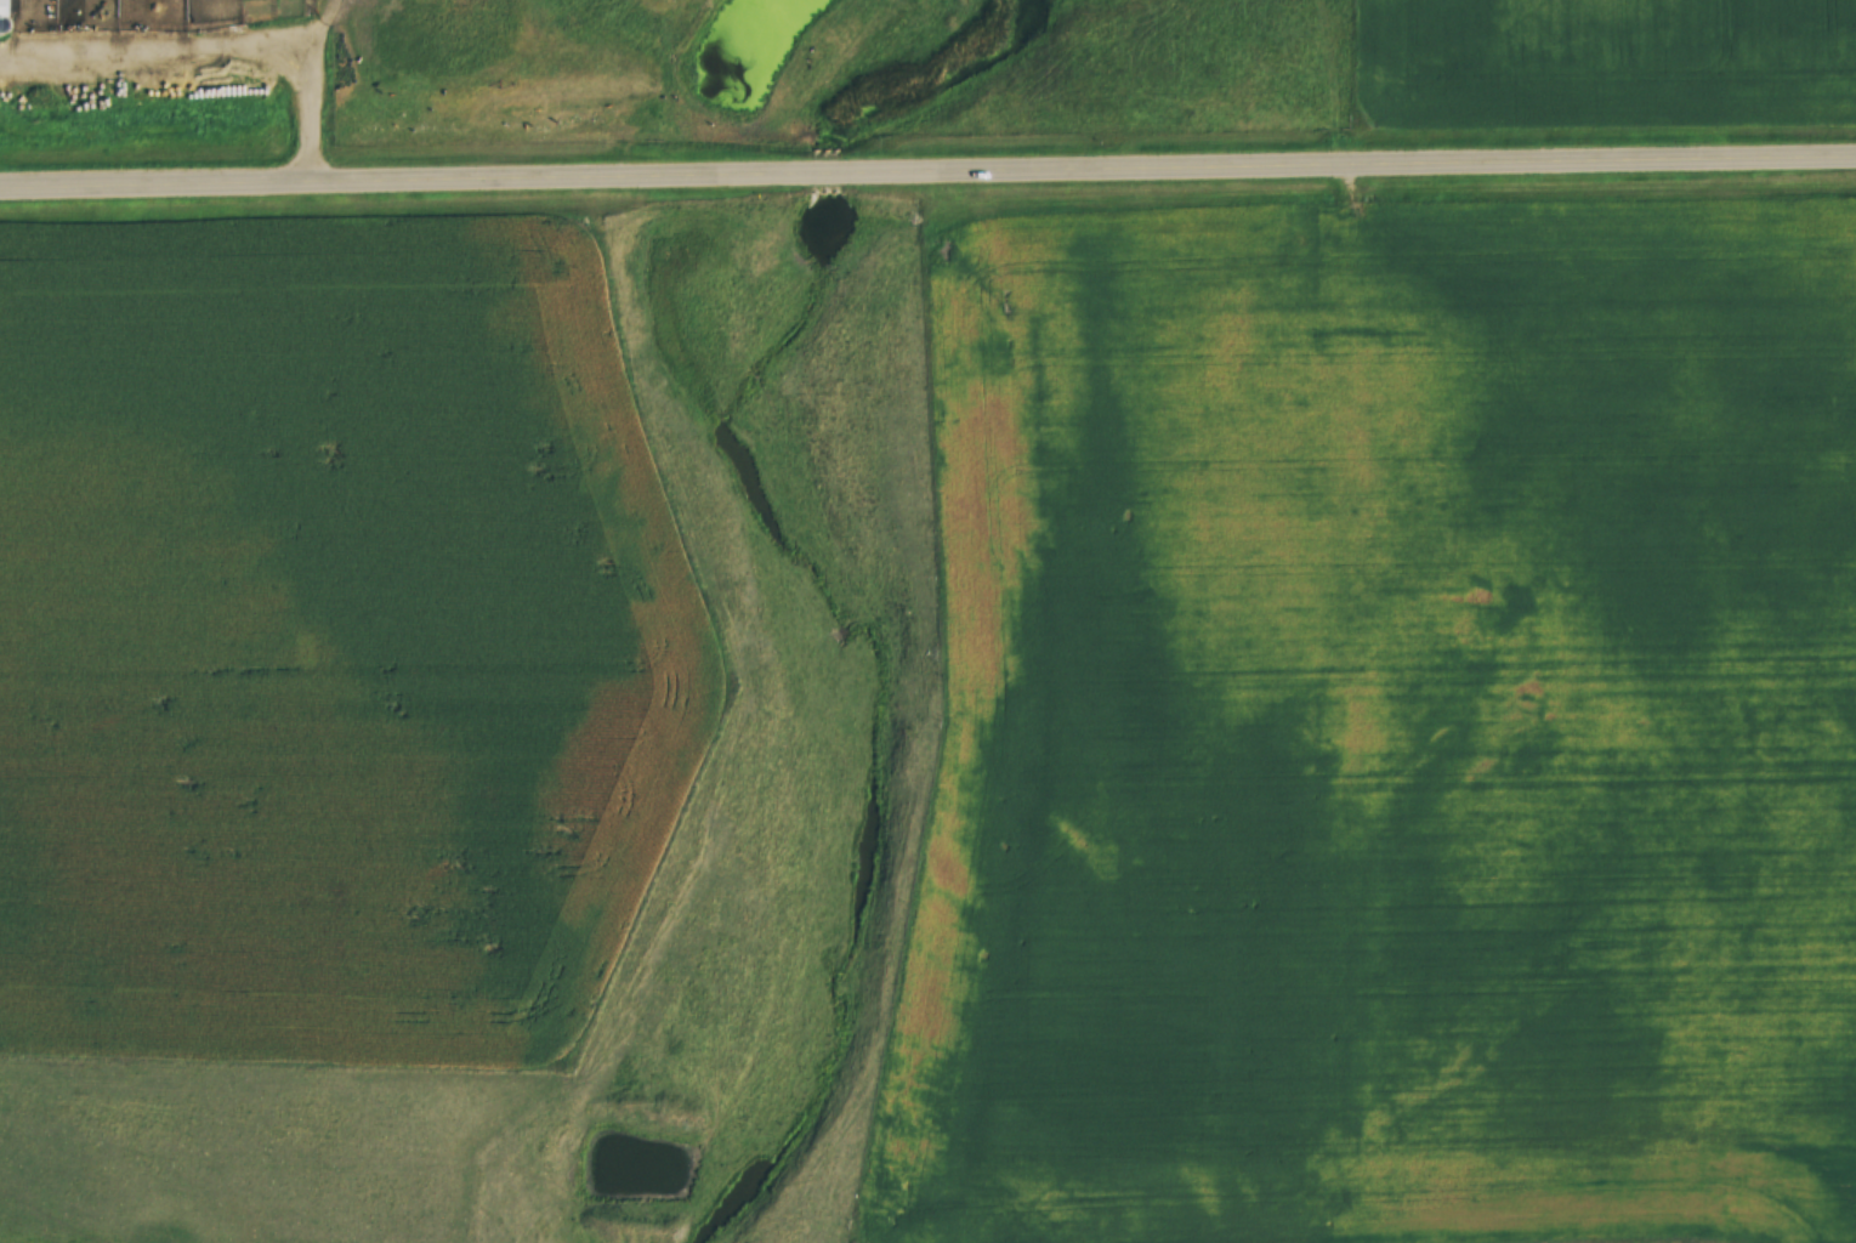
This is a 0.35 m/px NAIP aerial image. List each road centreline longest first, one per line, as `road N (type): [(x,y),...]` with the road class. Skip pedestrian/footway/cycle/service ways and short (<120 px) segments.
road 1 (tertiary): [(0,197),(1855,162)]

